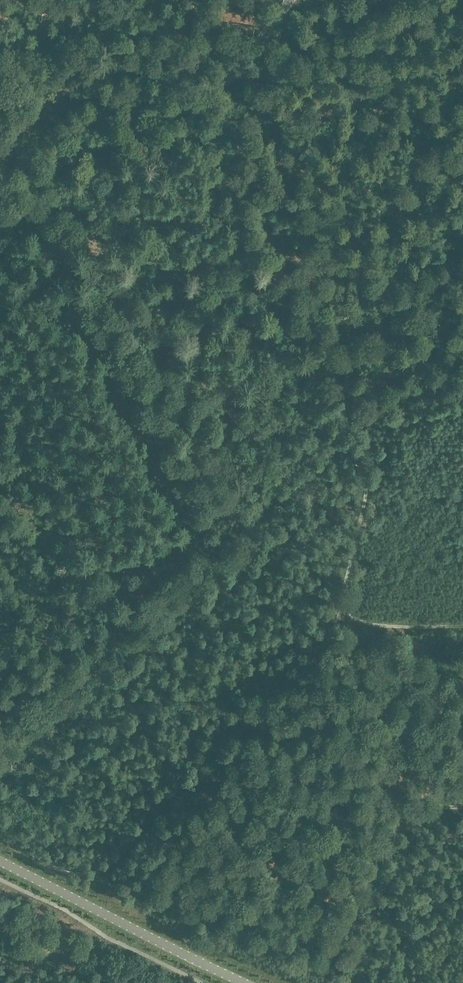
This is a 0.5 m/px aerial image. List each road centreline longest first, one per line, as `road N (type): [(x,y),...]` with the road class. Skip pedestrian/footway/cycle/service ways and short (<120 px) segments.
road 1 (track): [(349,332),(350,448),(367,497),(344,610),(348,618),(411,627),(462,626)]
road 2 (track): [(349,332),(247,289),(161,278),(63,293),(0,333)]
road 3 (tertiary): [(0,191),(210,91),(291,0)]
road 4 (track): [(462,79),(452,97),(446,148),(396,257),(349,332)]
road 5 (tertiary): [(249,982),(0,860)]
road 6 (track): [(400,0),(230,76)]

